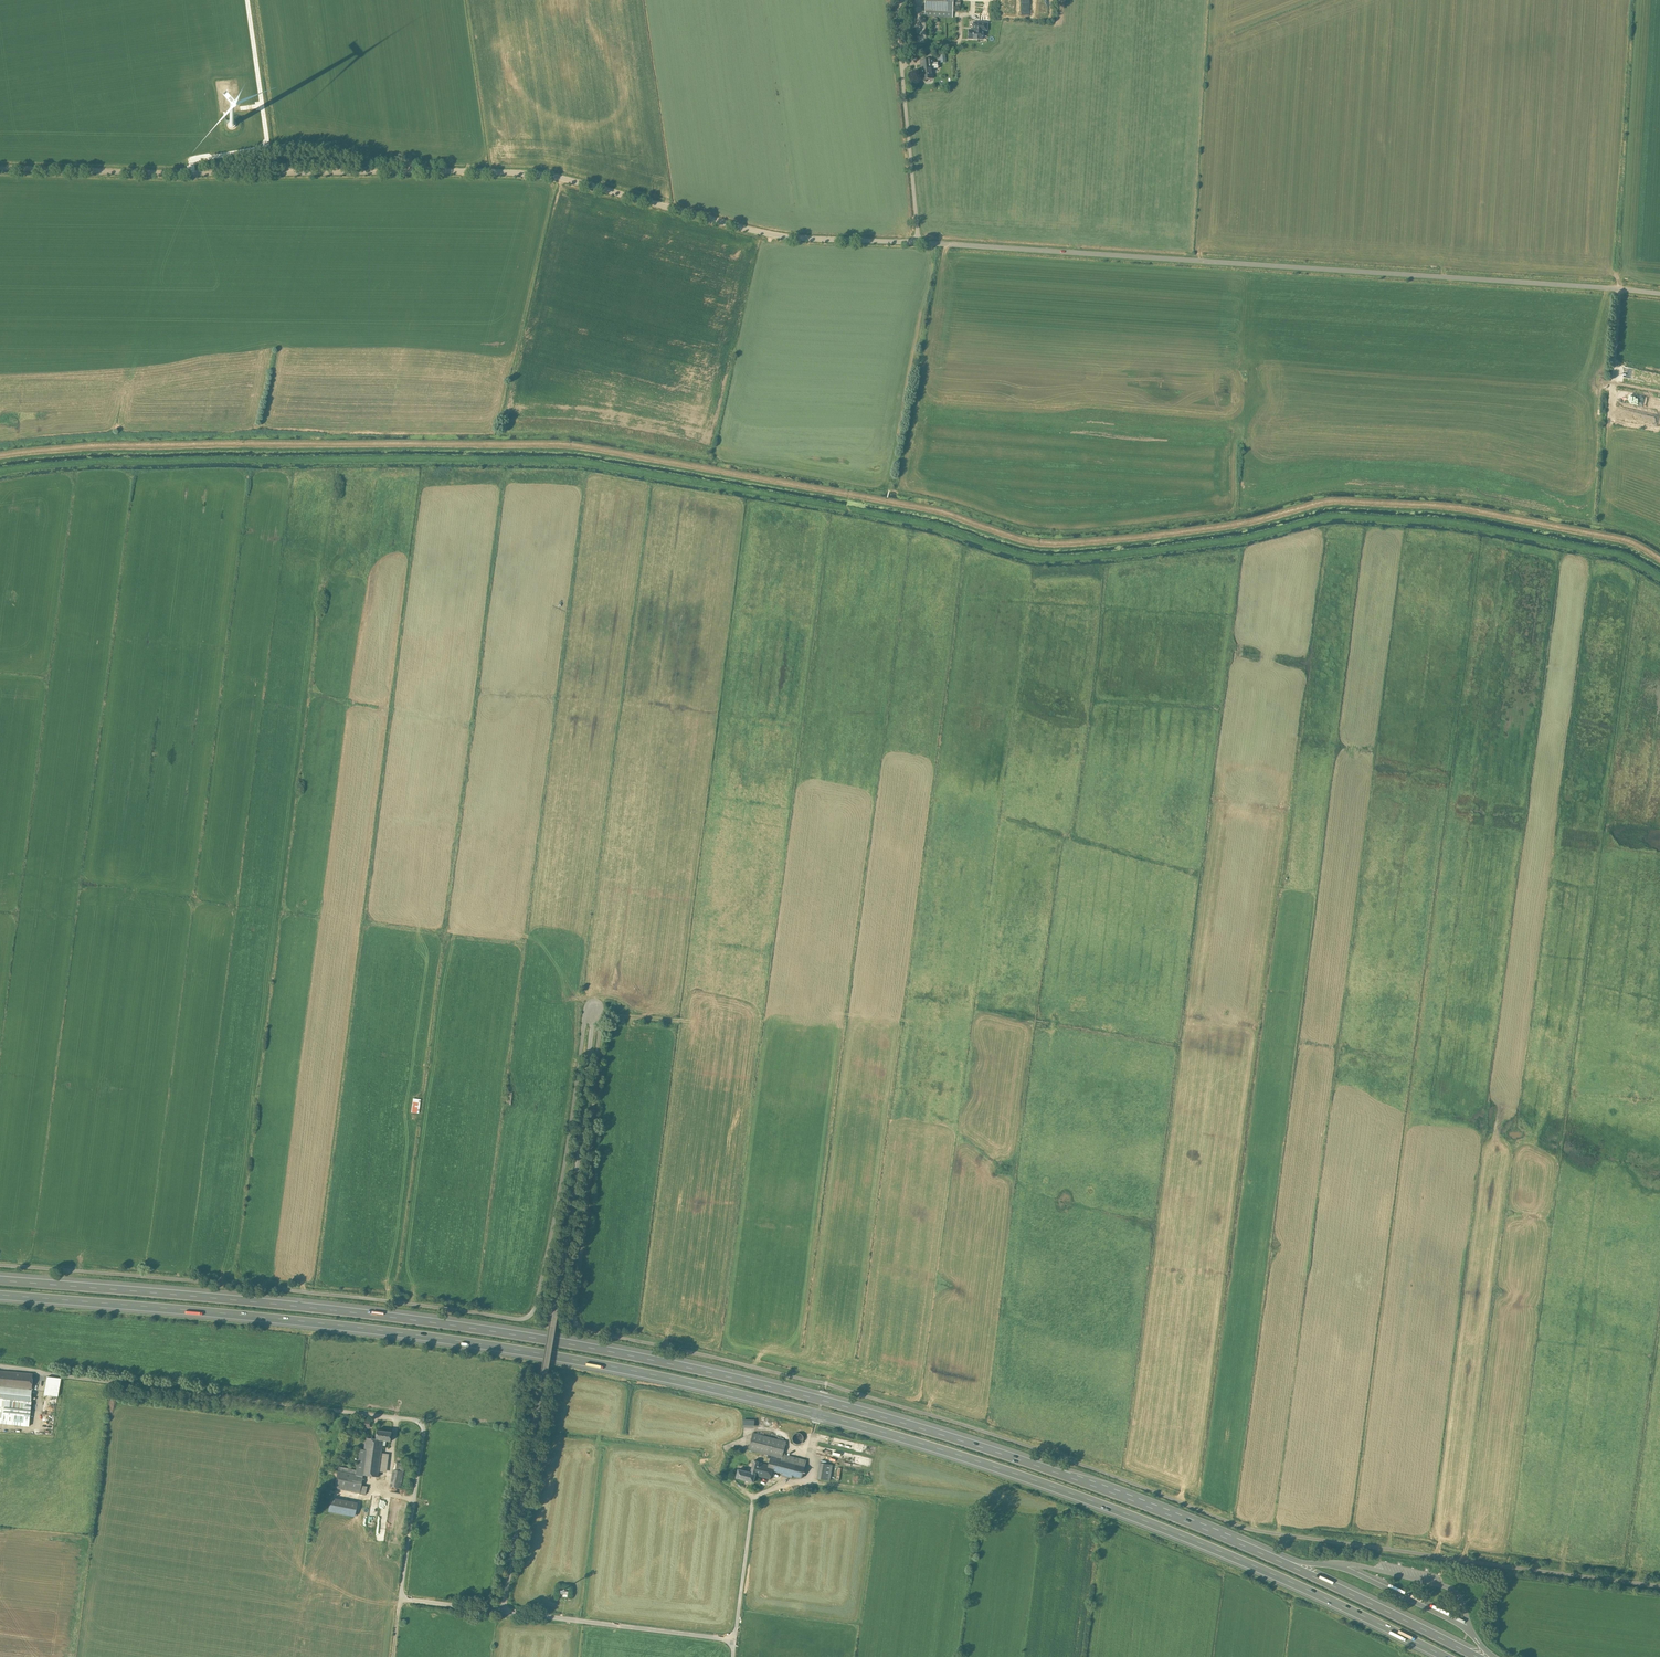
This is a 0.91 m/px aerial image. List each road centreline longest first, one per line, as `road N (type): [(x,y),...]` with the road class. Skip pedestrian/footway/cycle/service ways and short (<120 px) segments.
road 1 (motorway): [(0,1293),(438,1336),(723,1388),(908,1438),(1135,1515),(1451,1656)]
road 2 (unclassified): [(595,1002),(602,1013),(579,1328),(876,1397),(1067,1457),(1244,1526),(1659,1584)]
road 3 (motorway): [(1217,1533),(1013,1453),(629,1353),(412,1317),(0,1279)]
road 4 (tertiary): [(919,243),(780,236),(525,173),(0,170)]
road 5 (track): [(0,456),(111,447),(567,445),(908,505)]
road 6 (unclassified): [(0,1262),(526,1317),(537,1305),(587,1007),(595,1002)]
road 7 (track): [(846,508),(567,460),(102,461),(0,471)]
road 8 (tertiary): [(1659,293),(919,243)]
road 9 (unclassified): [(595,1002),(563,1263),(502,1611)]
road 10 (unclassified): [(0,1364),(421,1421),(425,1433),(401,1596)]
road 11 (motorway): [(1482,1656),(1217,1533)]
road 12 (unclassified): [(502,1611),(736,1637),(734,1656)]
road 13 (unclassified): [(919,243),(896,0)]

